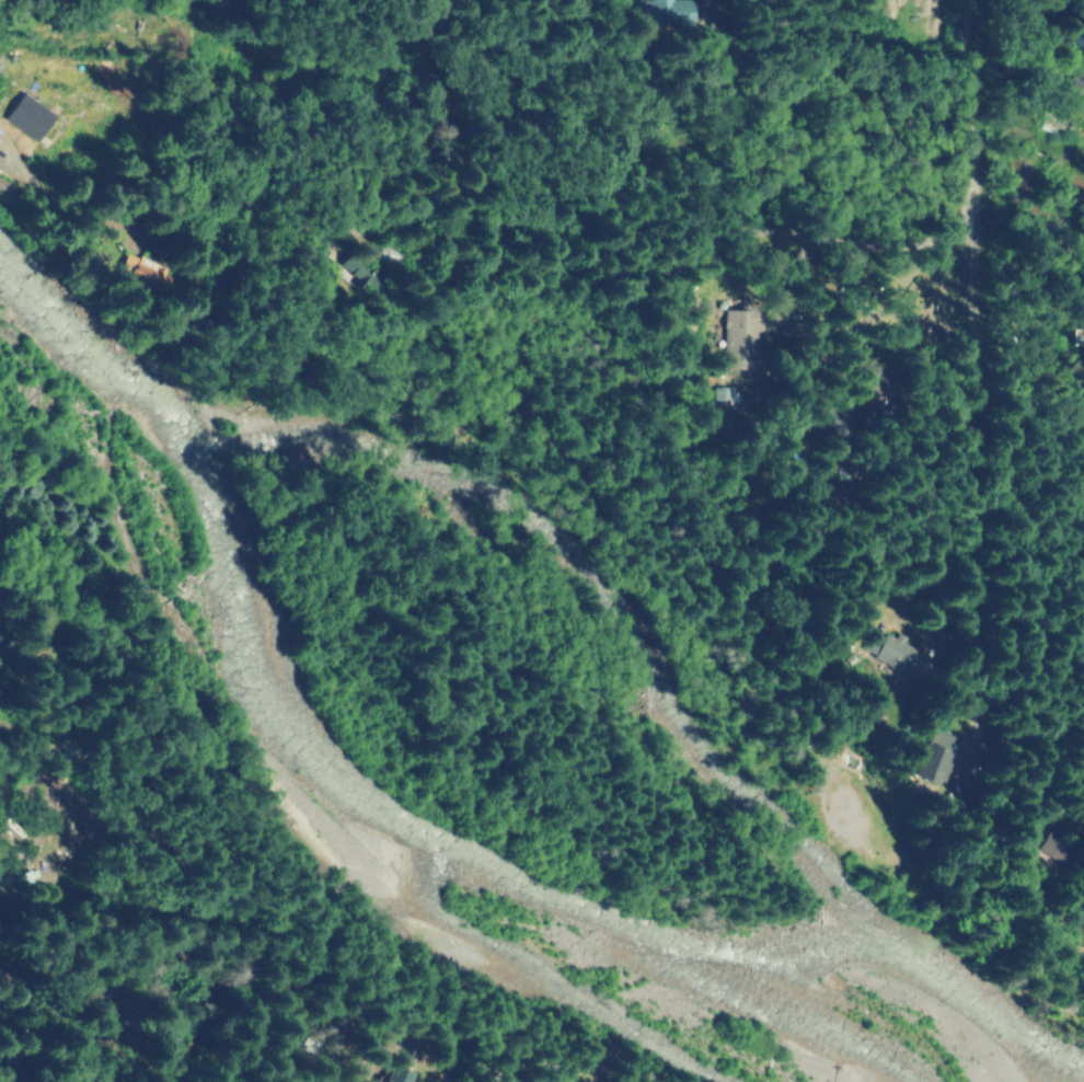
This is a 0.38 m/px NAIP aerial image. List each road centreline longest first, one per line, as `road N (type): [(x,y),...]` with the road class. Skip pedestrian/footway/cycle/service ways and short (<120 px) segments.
road 1 (residential): [(907,279),(638,195),(310,138),(186,153)]
road 2 (residential): [(976,527),(883,359),(883,320),(907,279),(957,226),(975,169),(967,0)]
road 3 (residential): [(717,225),(707,514)]
road 4 (residential): [(499,1081),(422,1047),(369,1010),(342,1020),(314,1081)]
road 5 (residential): [(976,527),(977,741)]

